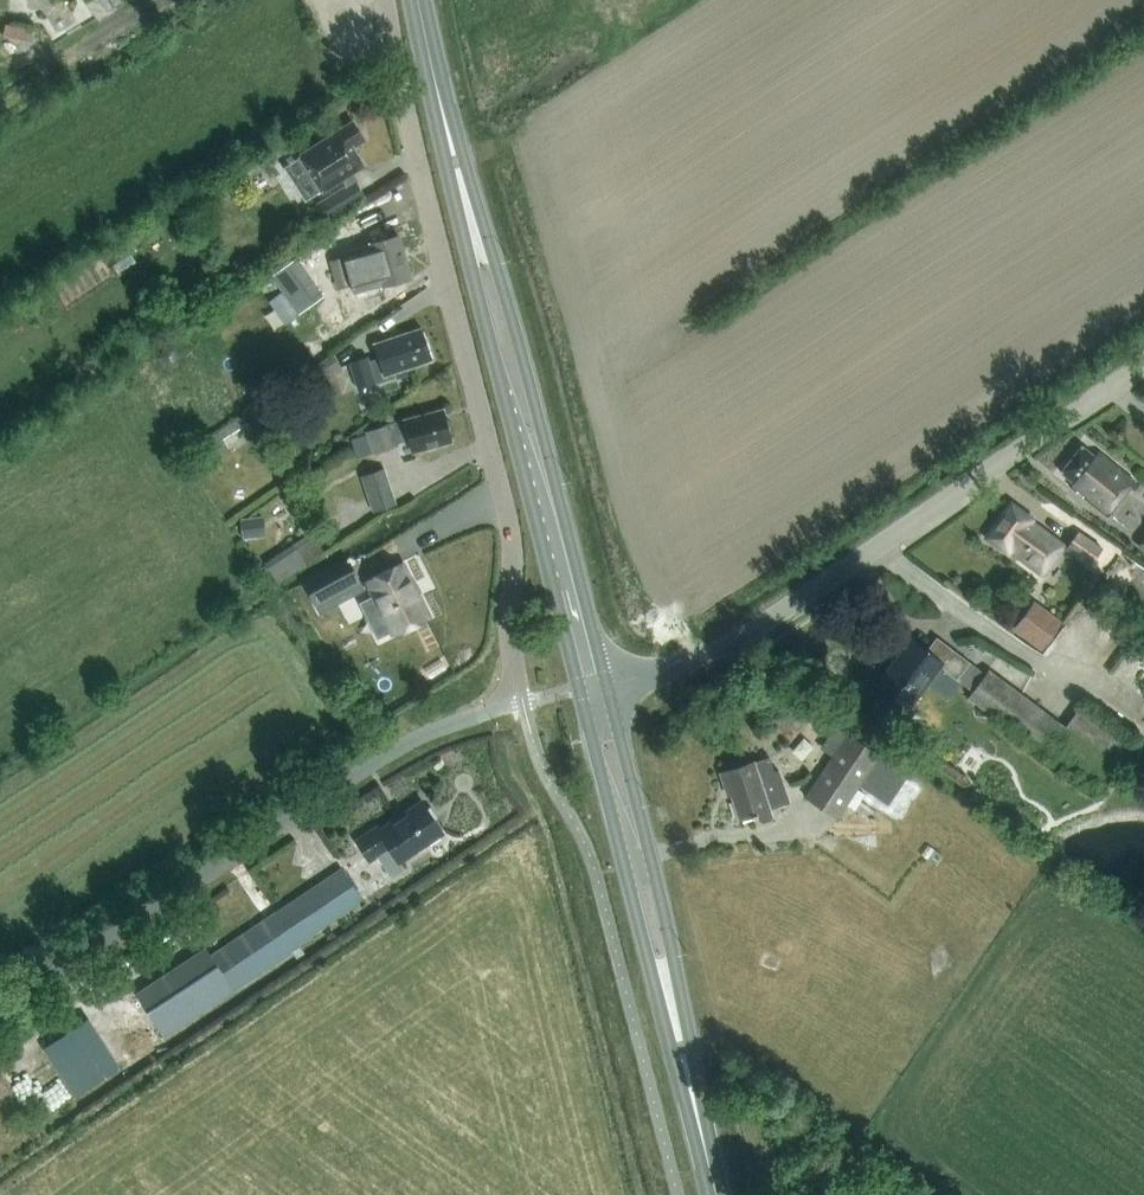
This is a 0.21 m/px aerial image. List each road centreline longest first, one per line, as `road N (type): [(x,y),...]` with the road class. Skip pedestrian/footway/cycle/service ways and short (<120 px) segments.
road 1 (unclassified): [(0,1007),(420,734),(519,699),(510,634),(511,533),(385,0)]
road 2 (primary): [(722,1194),(607,683),(488,297)]
road 3 (tertiary): [(501,0),(633,519),(662,556),(709,586),(789,593)]
road 4 (primary): [(570,656),(709,1194)]
road 5 (primary): [(570,656),(581,774),(690,1194)]
road 6 (tertiary): [(1143,365),(851,562),(789,593)]
road 7 (primary): [(488,297),(503,396),(570,656)]
road 8 (primary): [(488,297),(419,0)]

